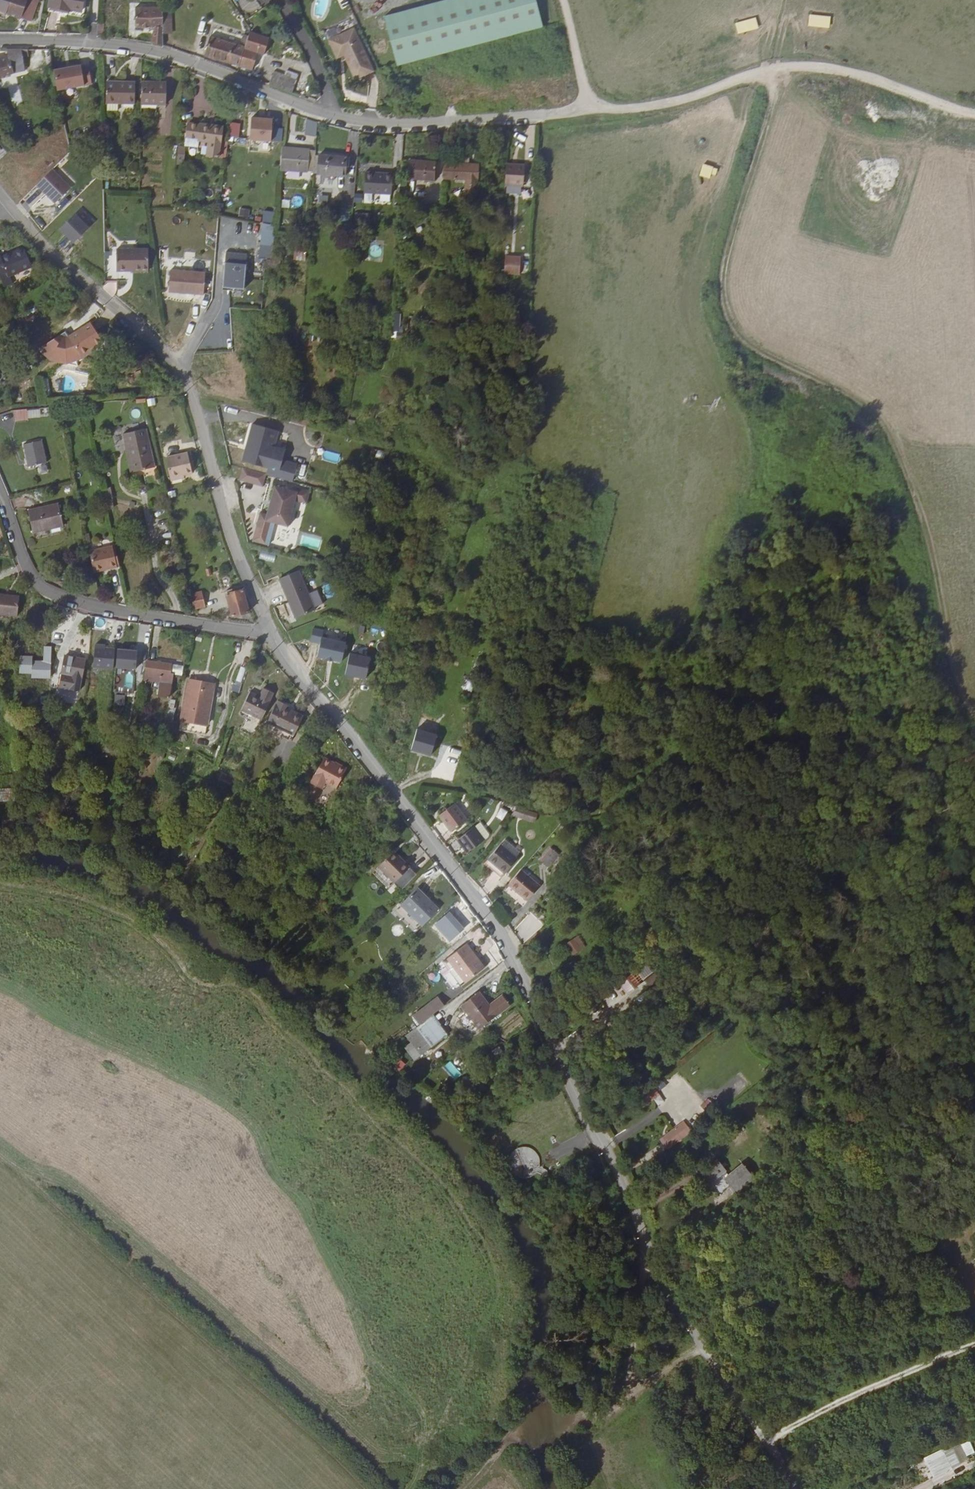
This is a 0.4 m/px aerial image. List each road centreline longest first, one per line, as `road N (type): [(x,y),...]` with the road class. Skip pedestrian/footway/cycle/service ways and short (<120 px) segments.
road 1 (track): [(772,70),(773,90),(720,264),(723,315),(748,348),(846,393),(885,427),(974,717)]
road 2 (residential): [(270,633),(499,931),(601,1142)]
road 3 (residential): [(9,204),(47,251),(174,366),(270,633)]
road 4 (track): [(559,0),(585,109),(649,108),(779,67),(834,69),(974,110)]
road 5 (track): [(364,1488),(0,1160)]
road 6 (unclassified): [(792,1488),(731,1404),(601,1142)]
road 7 (track): [(460,1488),(529,1424),(602,1411),(628,1389),(648,1246)]
road 8 (residential): [(0,39),(172,55),(332,116)]
road 9 (residential): [(270,633),(105,608),(52,592),(23,558),(0,487)]
road 10 (residential): [(332,116),(429,123),(585,109)]
road 11 (track): [(189,391),(322,423)]
road 12 (residential): [(332,116),(277,0)]

